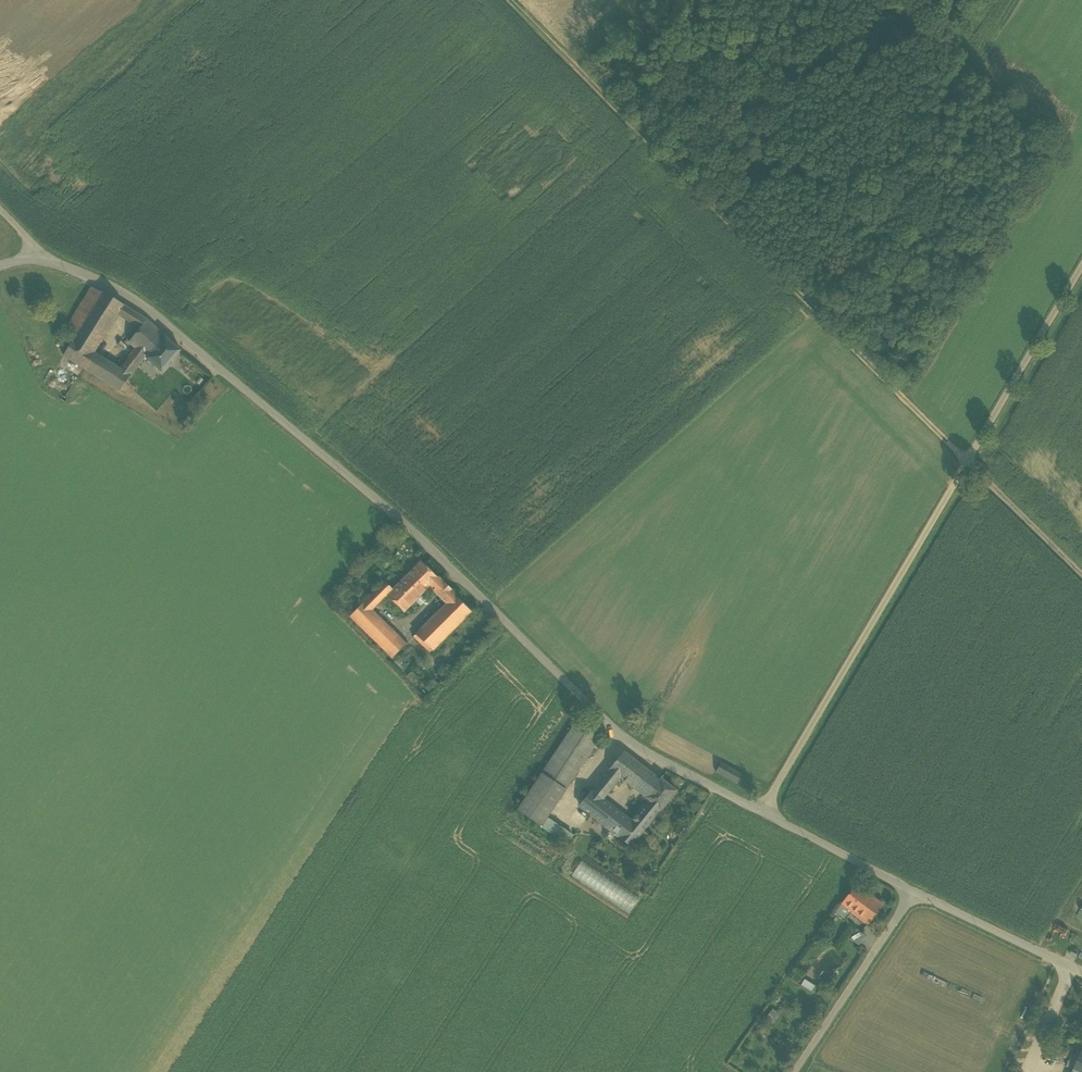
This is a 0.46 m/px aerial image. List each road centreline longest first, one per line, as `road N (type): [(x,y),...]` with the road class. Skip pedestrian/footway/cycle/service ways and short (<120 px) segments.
road 1 (unclassified): [(760,811),(630,745),(390,513),(163,320),(121,289),(39,256)]
road 2 (track): [(967,459),(510,0)]
road 3 (unclassified): [(760,811),(1081,264)]
road 4 (unclassified): [(795,1071),(914,892)]
road 5 (unclassified): [(1081,967),(914,892)]
road 6 (unclassified): [(914,892),(760,811)]

